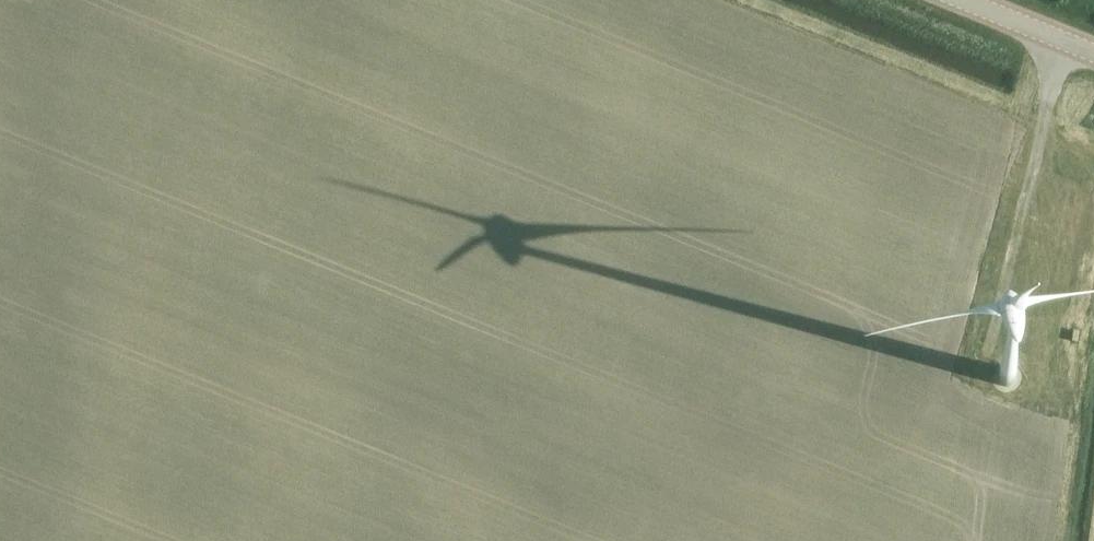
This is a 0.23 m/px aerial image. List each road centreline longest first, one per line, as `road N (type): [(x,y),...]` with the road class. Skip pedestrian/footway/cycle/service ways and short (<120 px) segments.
road 1 (secondary): [(1093,57),(947,0)]

